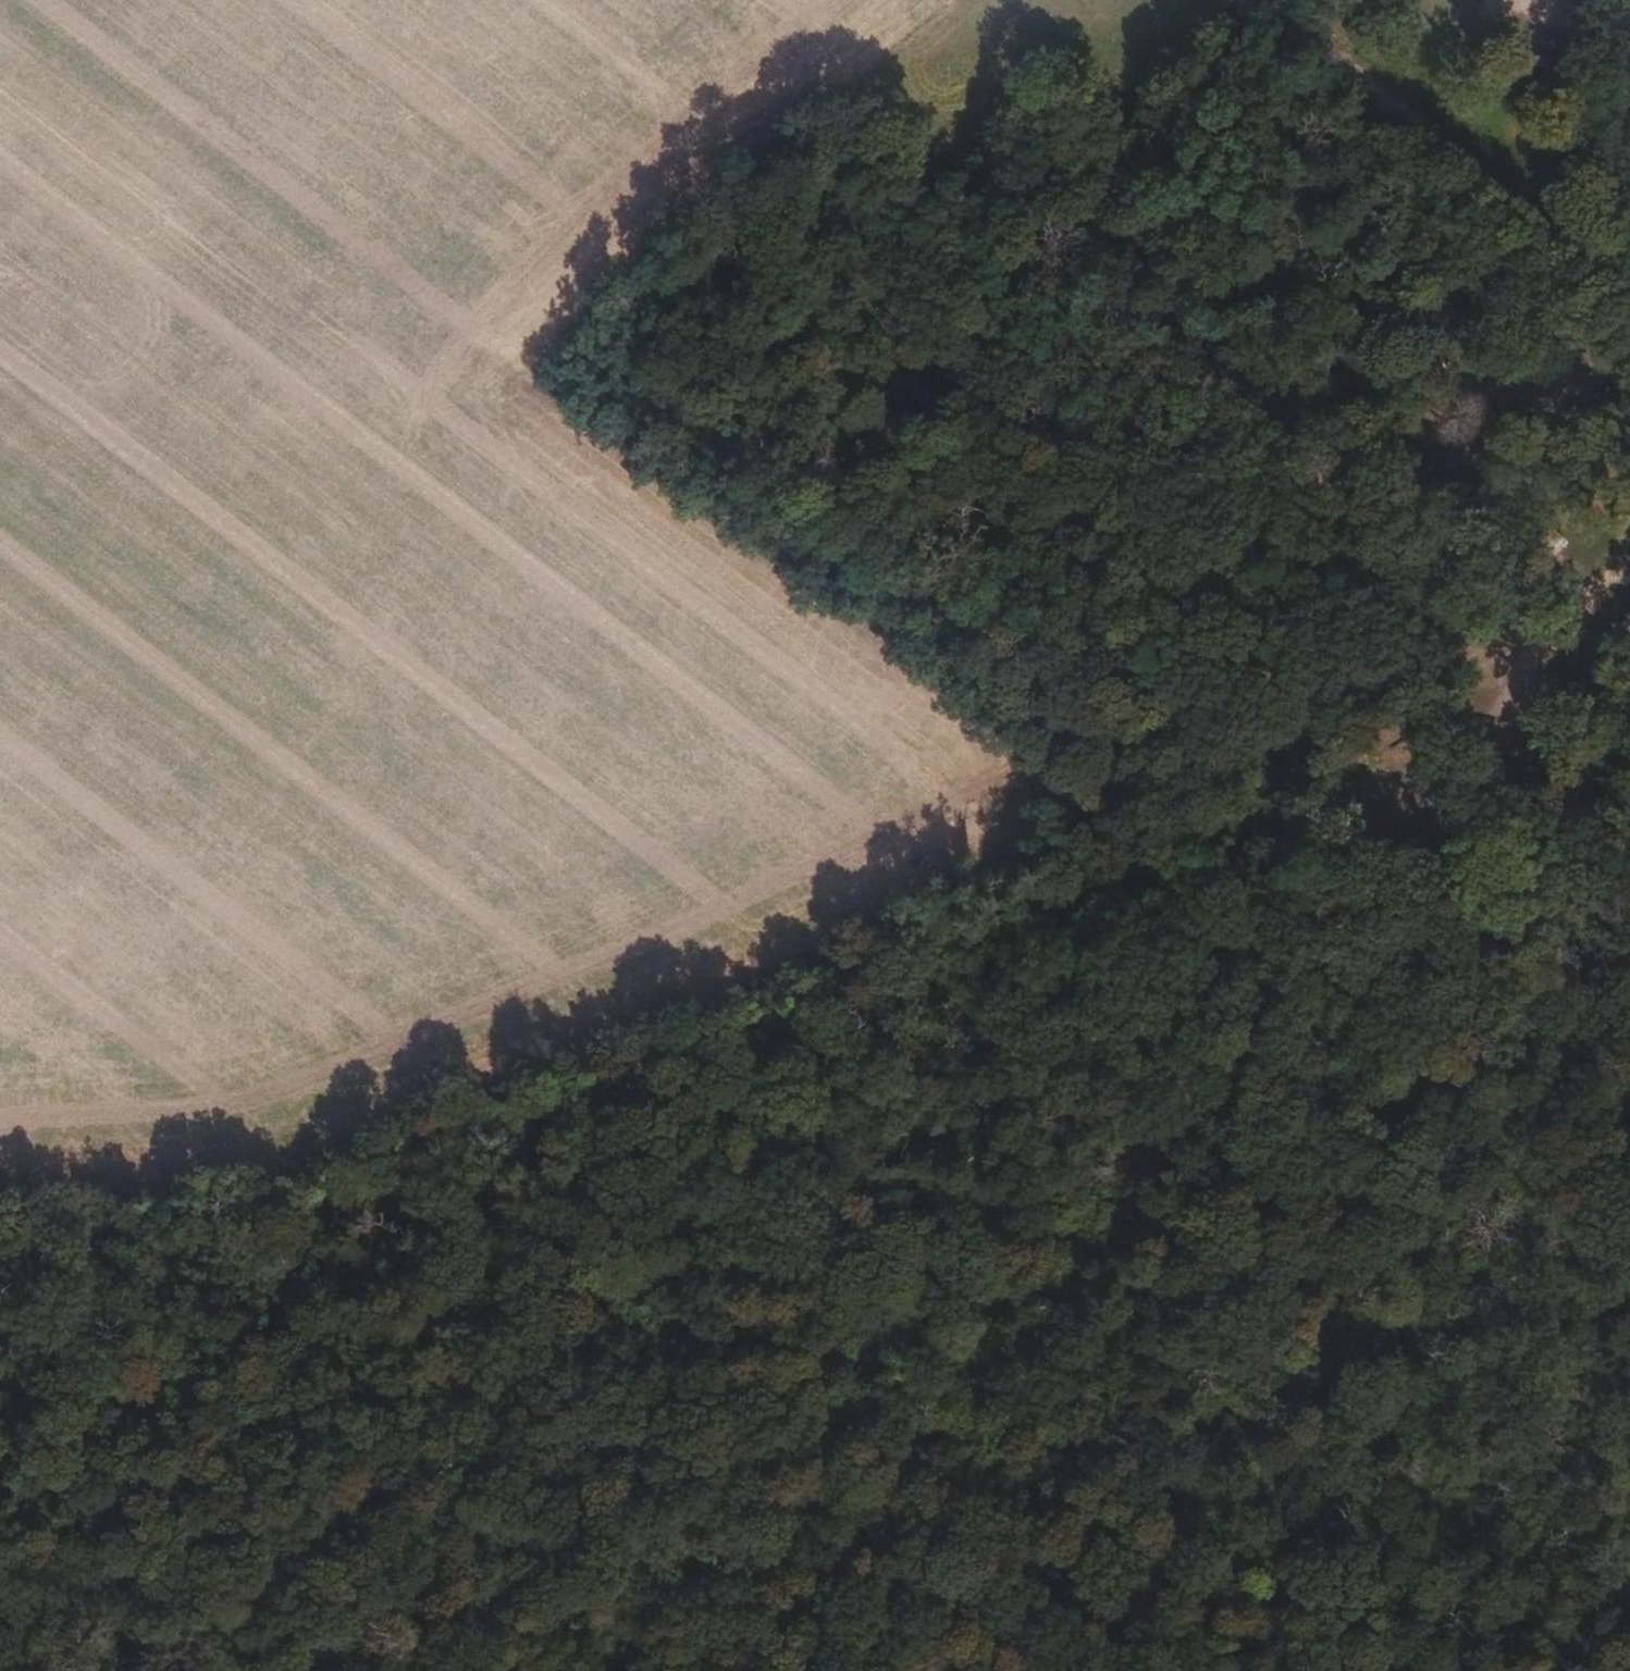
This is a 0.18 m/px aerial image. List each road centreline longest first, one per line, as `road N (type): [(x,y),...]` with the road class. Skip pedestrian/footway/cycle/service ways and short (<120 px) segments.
road 1 (unclassified): [(1629,311),(1230,0)]

